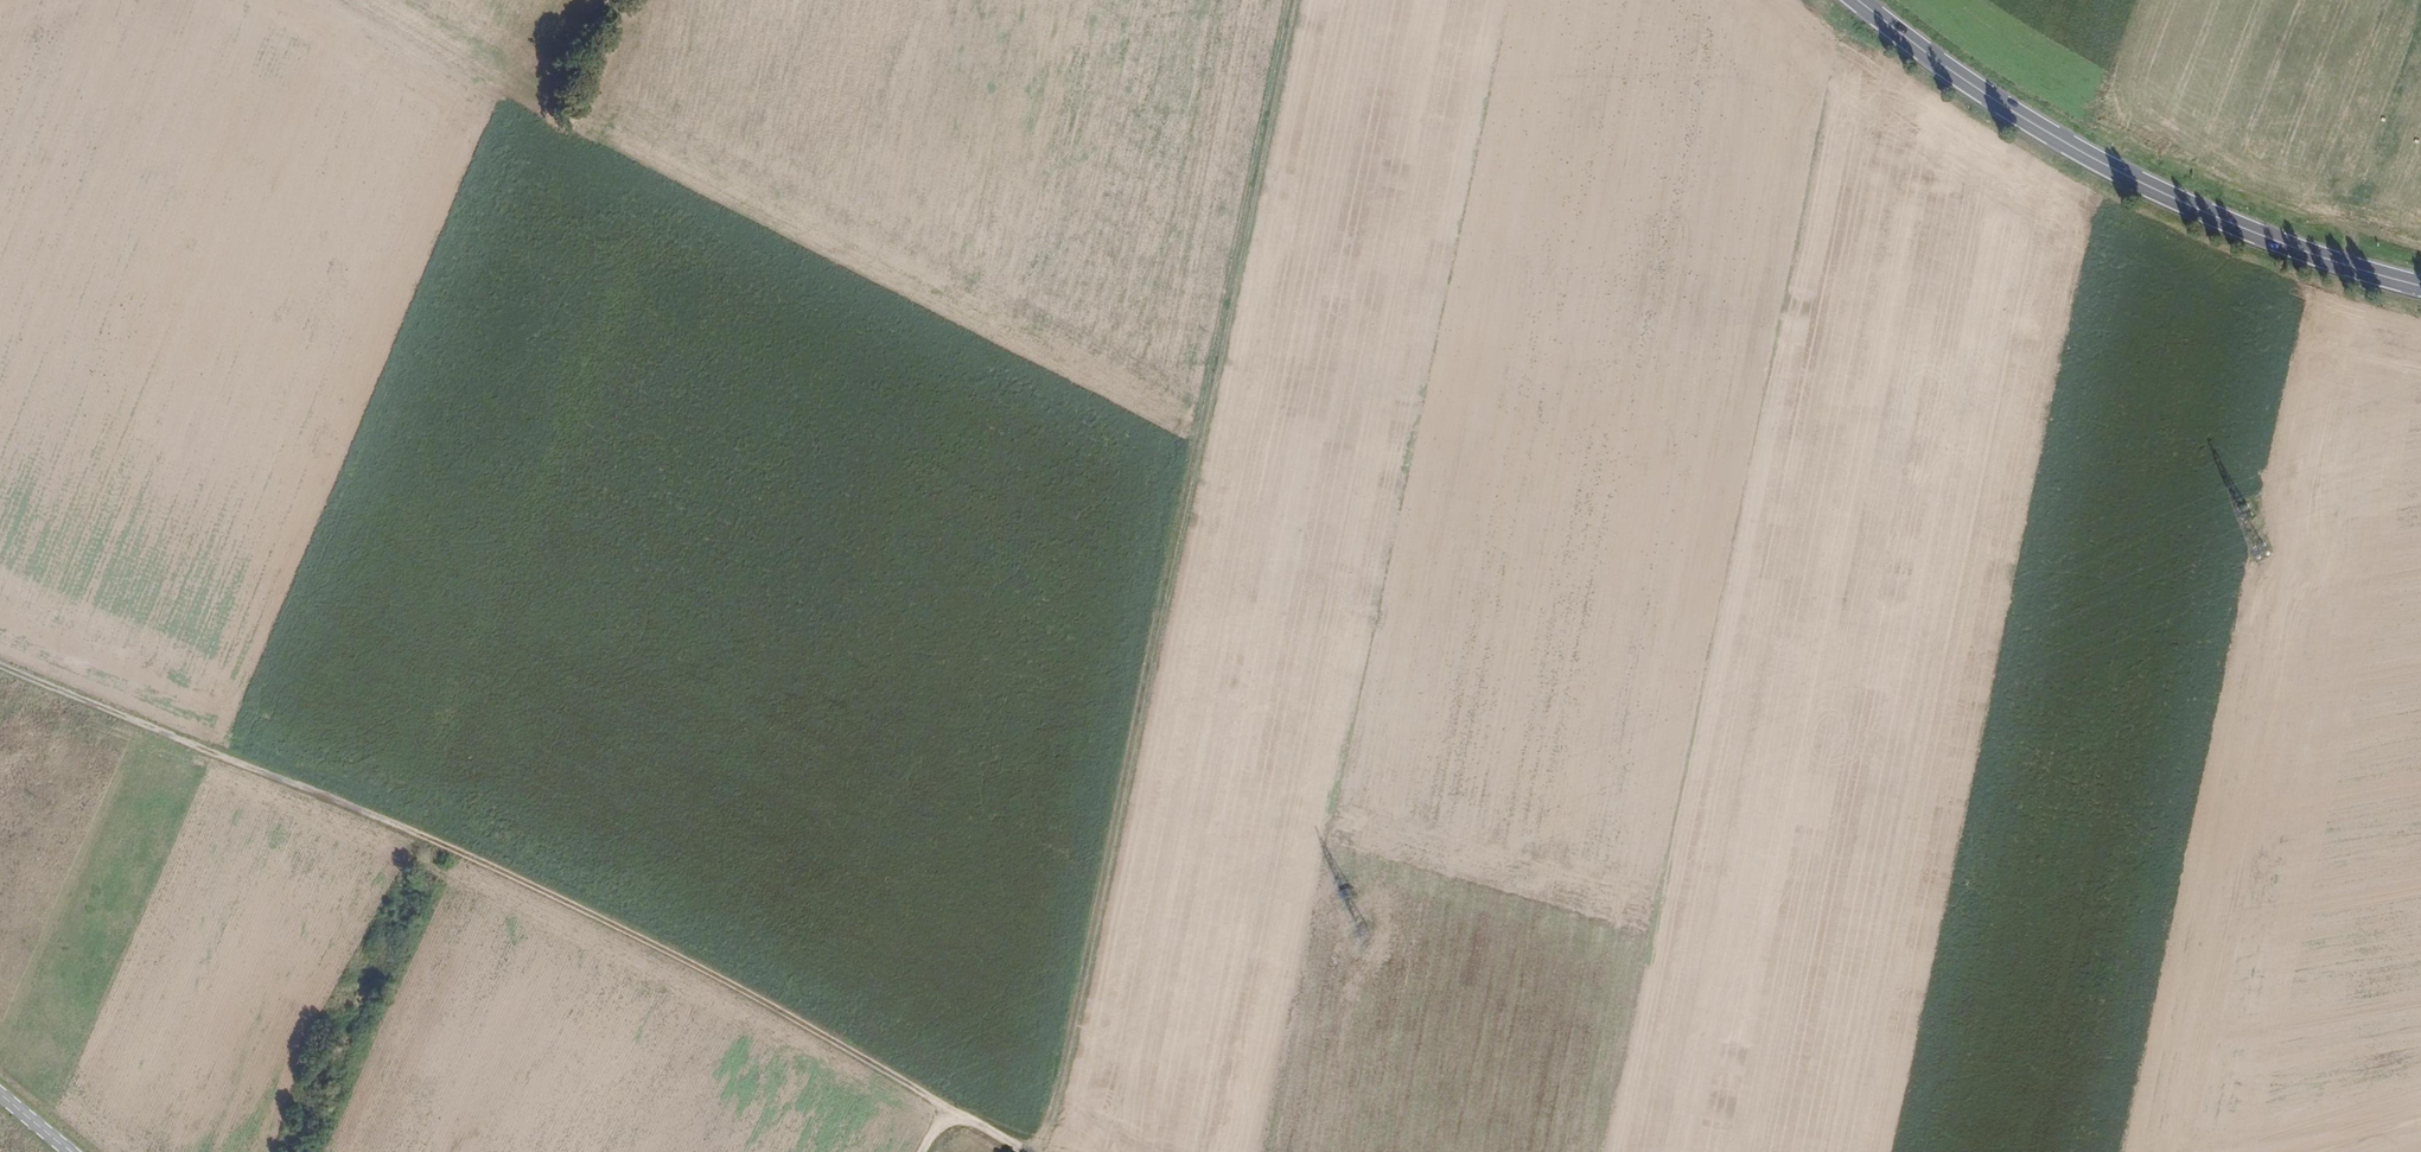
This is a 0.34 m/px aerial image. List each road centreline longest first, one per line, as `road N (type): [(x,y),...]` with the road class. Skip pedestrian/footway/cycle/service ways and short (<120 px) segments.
road 1 (track): [(1294,0),(1039,1151)]
road 2 (track): [(0,665),(411,836),(715,980),(947,1113)]
road 3 (primary): [(1858,0),(2034,126),(2132,178),(2313,255),(2420,286)]

